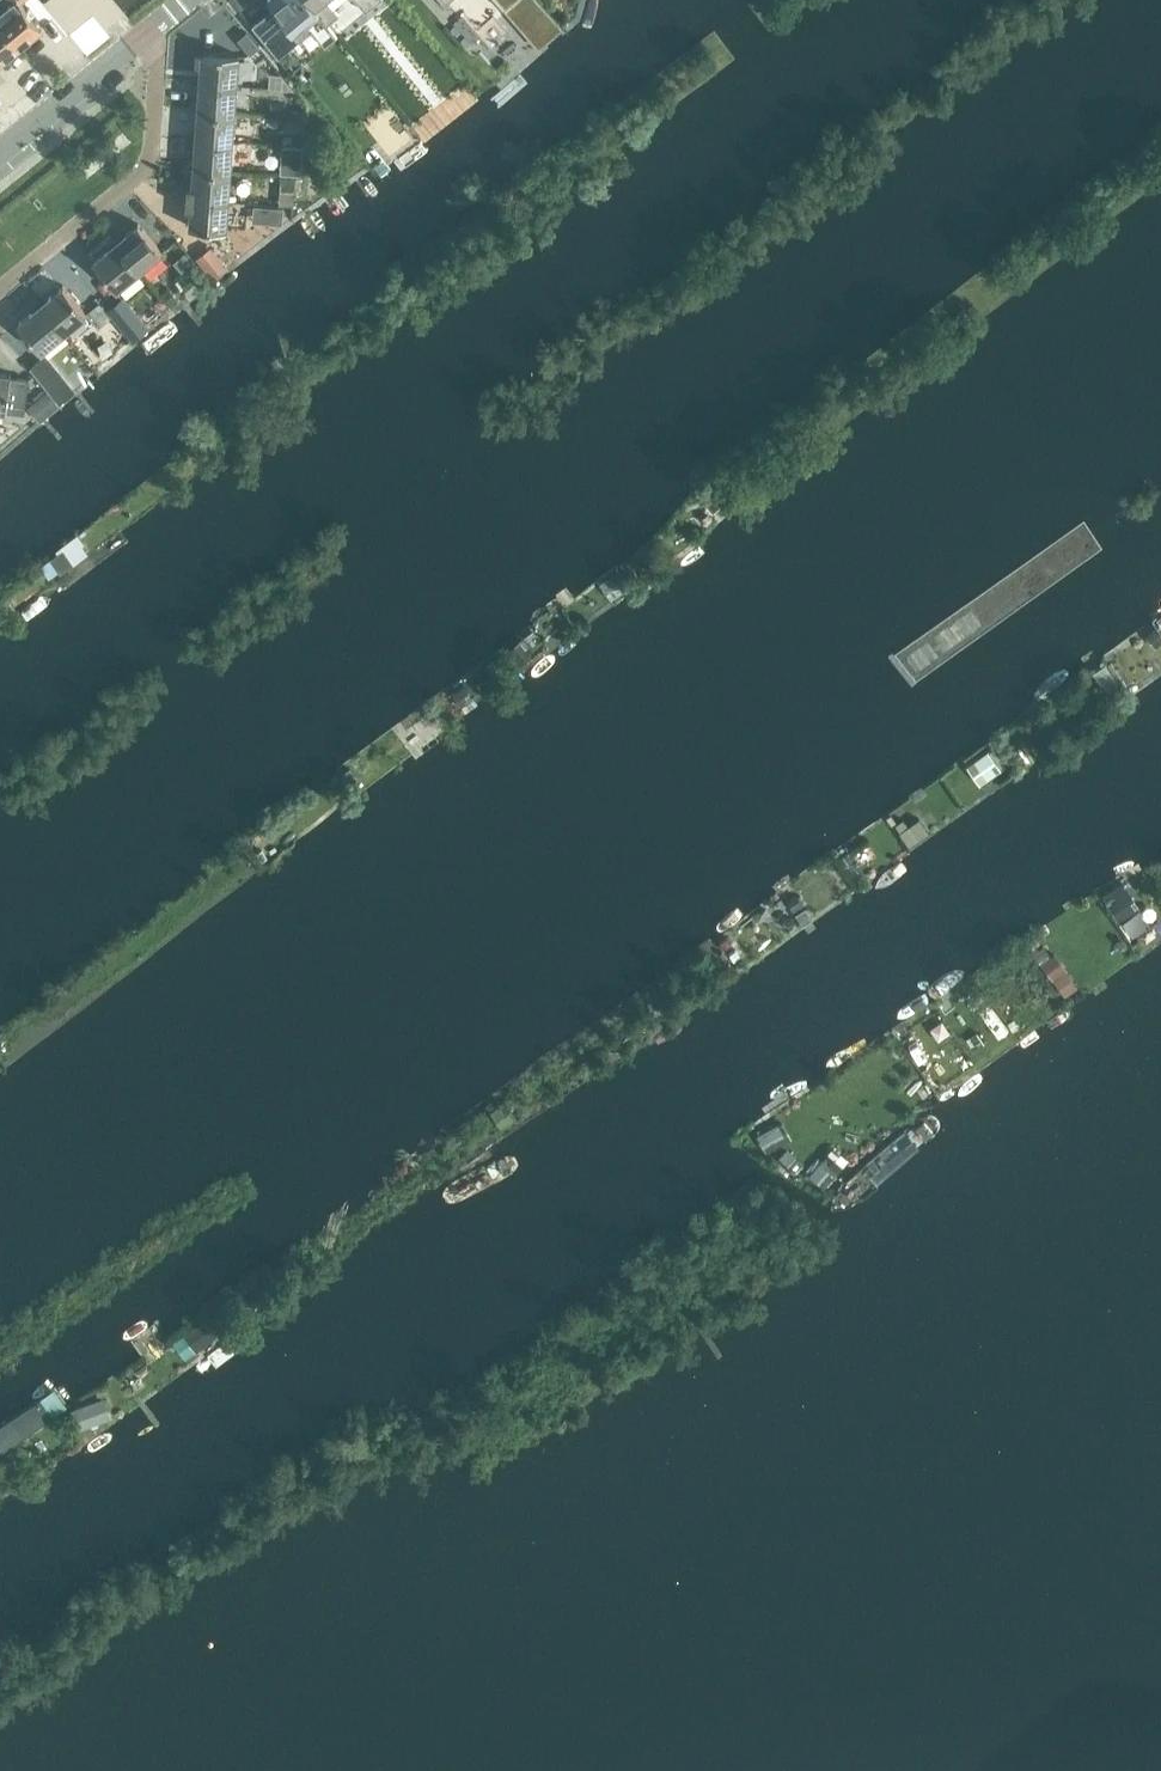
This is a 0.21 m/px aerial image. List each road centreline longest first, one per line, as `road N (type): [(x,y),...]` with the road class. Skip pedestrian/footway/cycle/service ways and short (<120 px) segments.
road 1 (residential): [(0,289),(149,165),(159,56),(144,36)]
road 2 (residential): [(0,154),(144,36)]

